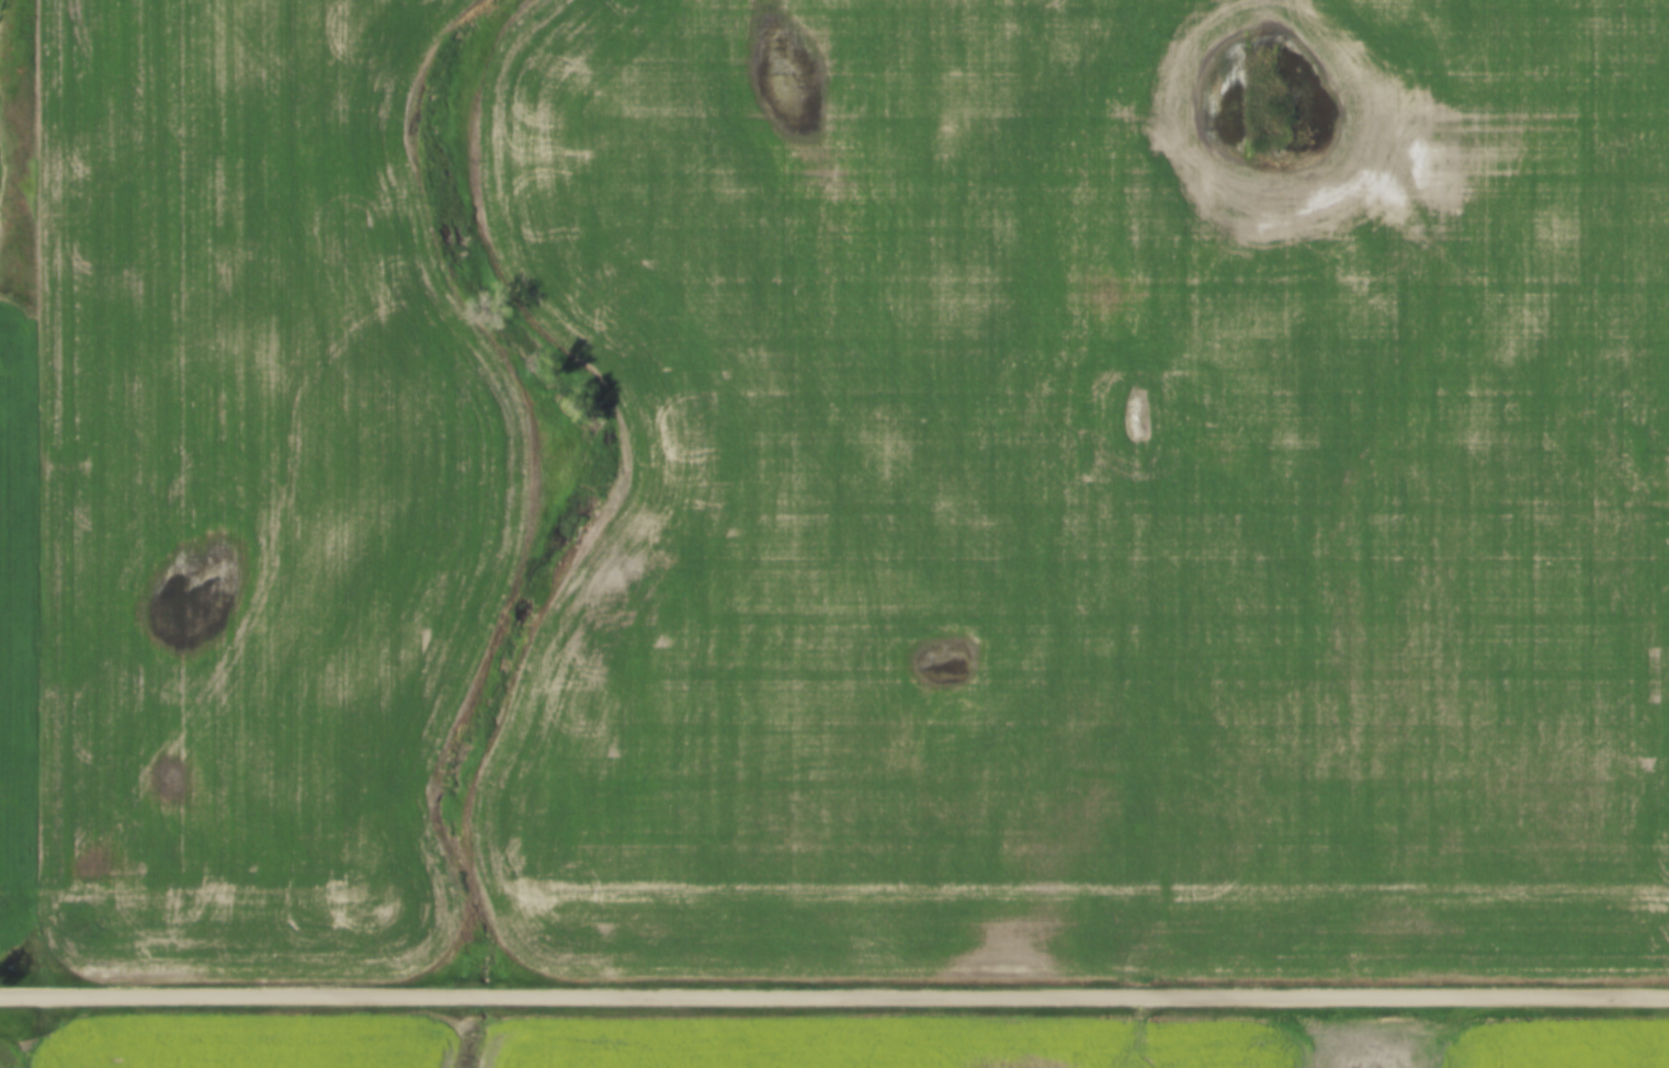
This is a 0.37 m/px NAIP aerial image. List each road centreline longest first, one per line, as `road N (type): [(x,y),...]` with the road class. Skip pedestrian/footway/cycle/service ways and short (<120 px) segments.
road 1 (residential): [(0,997),(1668,999)]

